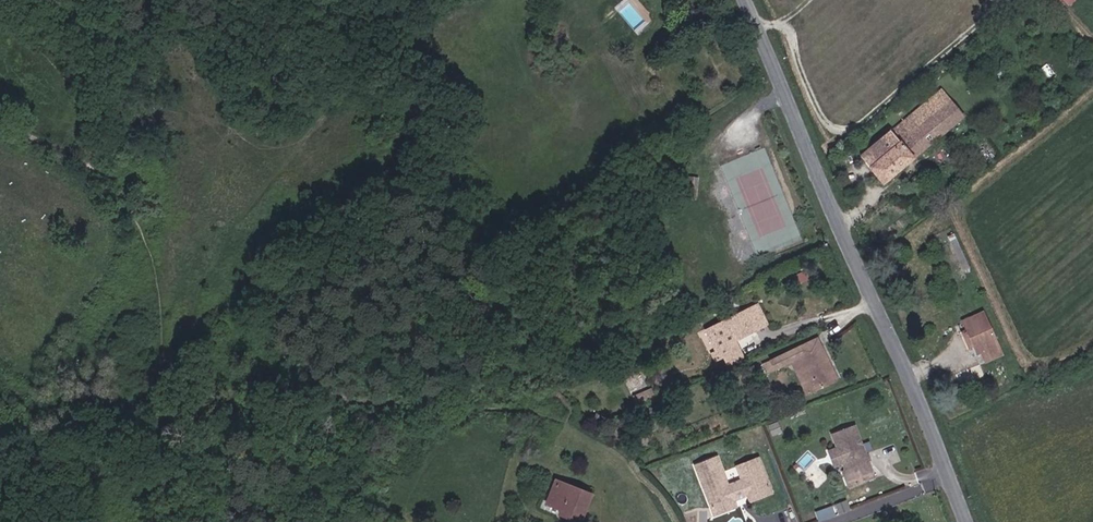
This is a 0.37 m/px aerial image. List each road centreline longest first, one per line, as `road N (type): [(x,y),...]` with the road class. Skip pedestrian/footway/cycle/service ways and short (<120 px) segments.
road 1 (track): [(675,521),(619,468),(574,438),(526,421),(186,391),(137,206),(0,117)]
road 2 (tertiary): [(968,521),(745,0)]

